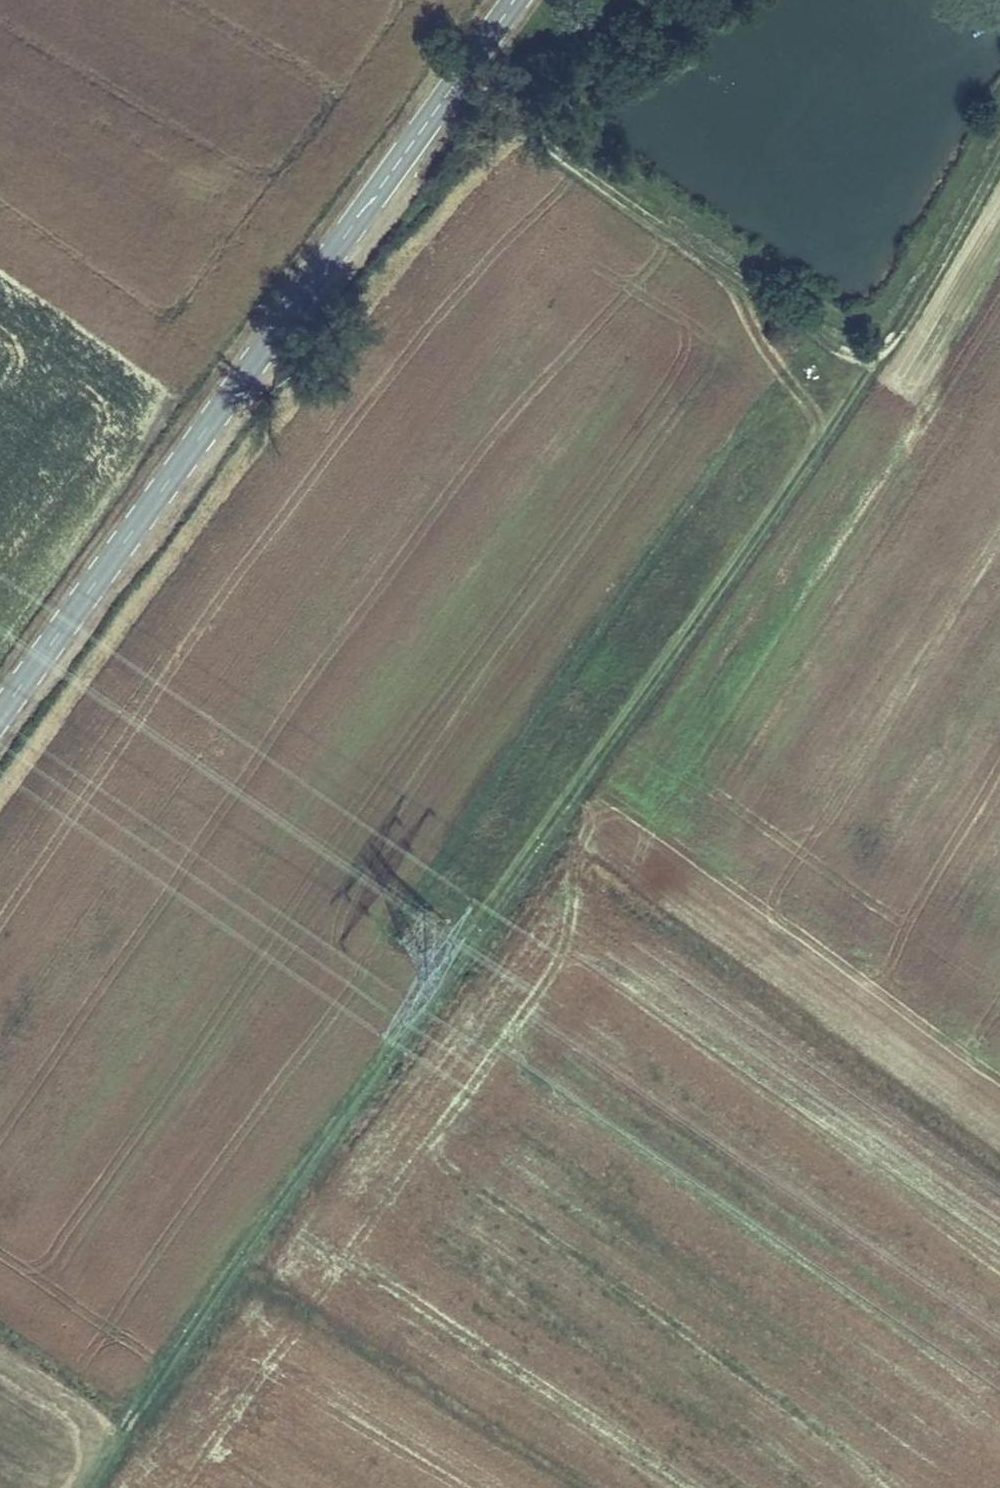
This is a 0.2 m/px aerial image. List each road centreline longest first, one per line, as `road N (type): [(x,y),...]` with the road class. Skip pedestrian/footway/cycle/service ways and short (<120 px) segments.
road 1 (secondary): [(514,0),(0,714)]

